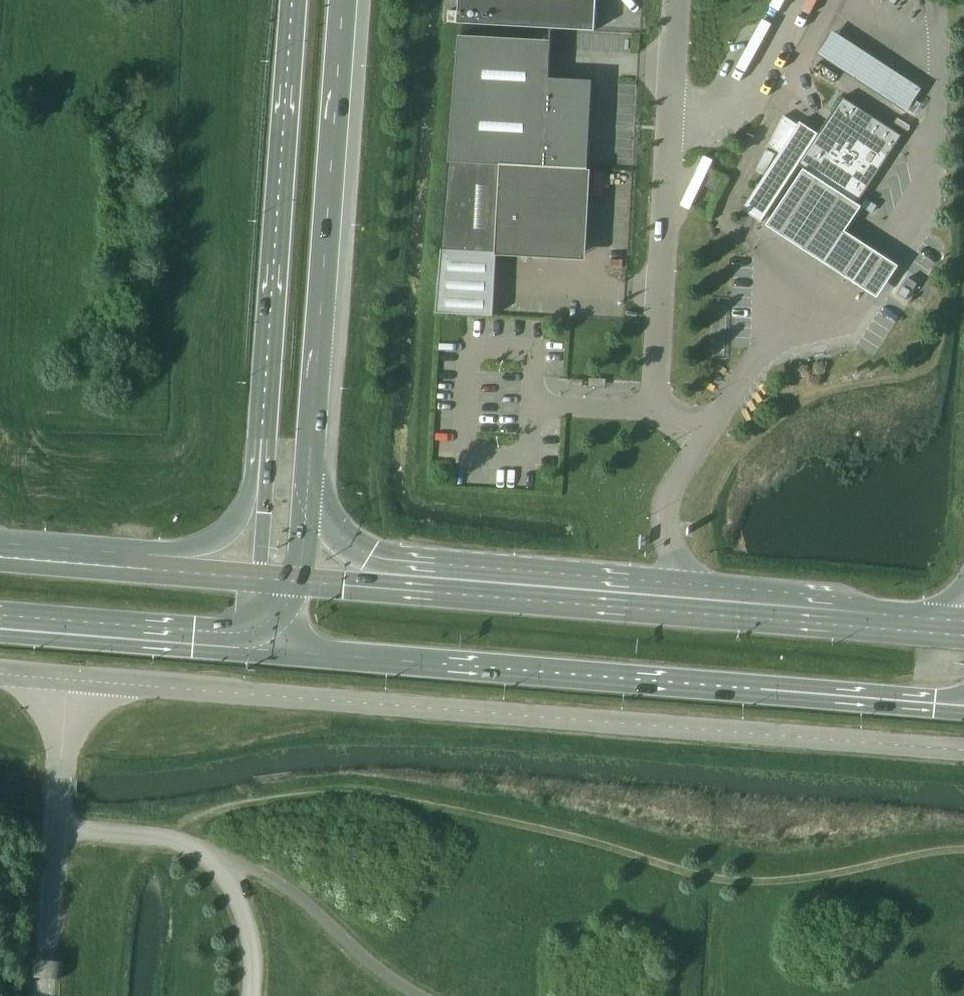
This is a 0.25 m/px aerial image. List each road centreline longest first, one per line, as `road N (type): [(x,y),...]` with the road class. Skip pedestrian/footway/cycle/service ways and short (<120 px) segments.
road 1 (unclassified): [(67,679),(963,750)]
road 2 (secondary): [(270,649),(963,707)]
road 3 (unclassified): [(712,610),(671,554),(666,521),(671,493),(701,442),(653,407),(679,0)]
road 4 (motorway): [(300,0),(265,497)]
road 5 (motorway): [(307,491),(342,0)]
road 6 (secondary): [(712,610),(434,587)]
road 7 (secondary): [(0,629),(270,649)]
road 8 (secondary): [(963,632),(712,610)]
road 9 (unclassified): [(42,995),(56,827)]
road 10 (motorway): [(434,587),(350,545),(307,491)]
road 11 (unclassified): [(56,827),(67,679)]
road 12 (secondary): [(144,561),(0,549)]
road 13 (unclassified): [(197,850),(56,827)]
road 14 (motorway): [(265,497),(207,545),(144,561)]
road 15 (secondary): [(434,587),(300,576)]

